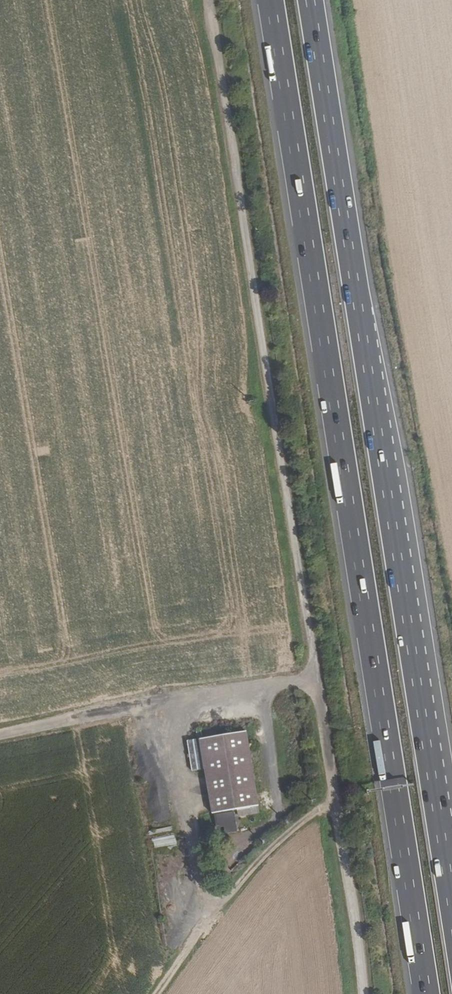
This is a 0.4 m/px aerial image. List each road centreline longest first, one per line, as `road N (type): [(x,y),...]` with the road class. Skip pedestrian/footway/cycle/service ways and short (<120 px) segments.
road 1 (trunk): [(270,0),(426,993)]
road 2 (trunk): [(451,881),(311,0)]
road 3 (track): [(310,680),(0,735)]
road 4 (track): [(331,799),(216,911),(158,993)]

